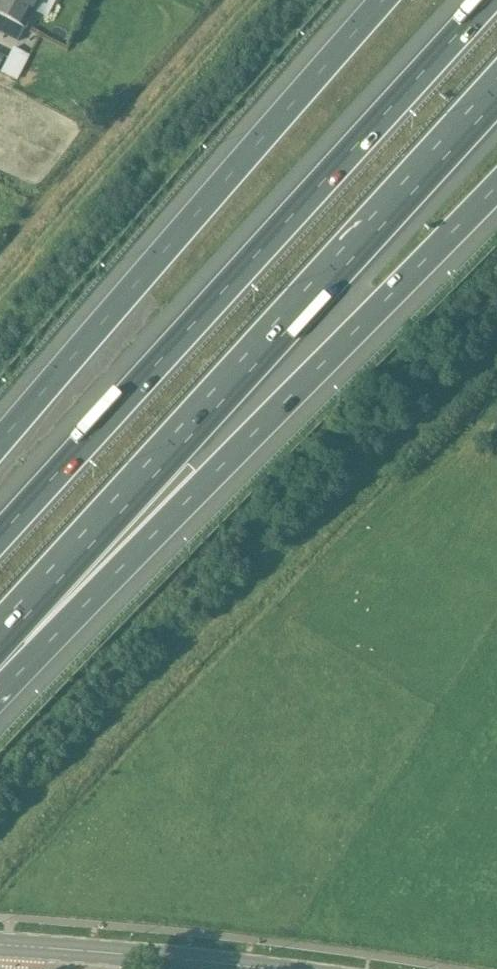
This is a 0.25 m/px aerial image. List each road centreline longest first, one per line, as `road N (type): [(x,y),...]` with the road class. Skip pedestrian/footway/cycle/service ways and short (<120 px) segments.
road 1 (motorway): [(0,645),(496,95)]
road 2 (motorway): [(487,0),(0,537)]
road 3 (motorway): [(0,660),(121,567),(496,186)]
road 4 (motorway): [(382,0),(0,438)]
road 5 (secondary): [(235,968),(11,948)]

